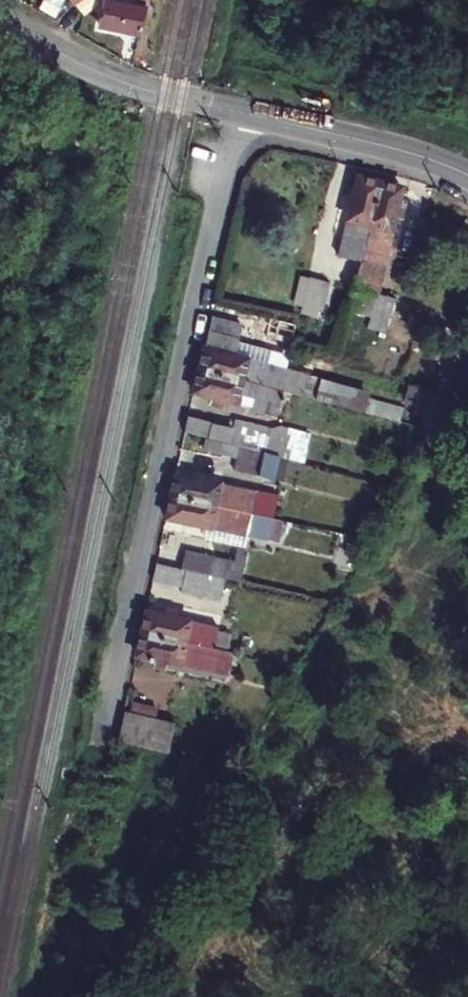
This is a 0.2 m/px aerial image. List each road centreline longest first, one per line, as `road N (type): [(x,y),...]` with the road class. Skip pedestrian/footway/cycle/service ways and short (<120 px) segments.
road 1 (residential): [(101,742),(236,111)]
road 2 (tertiary): [(0,18),(135,87),(236,111)]
road 3 (tertiary): [(236,111),(411,154),(467,177)]

